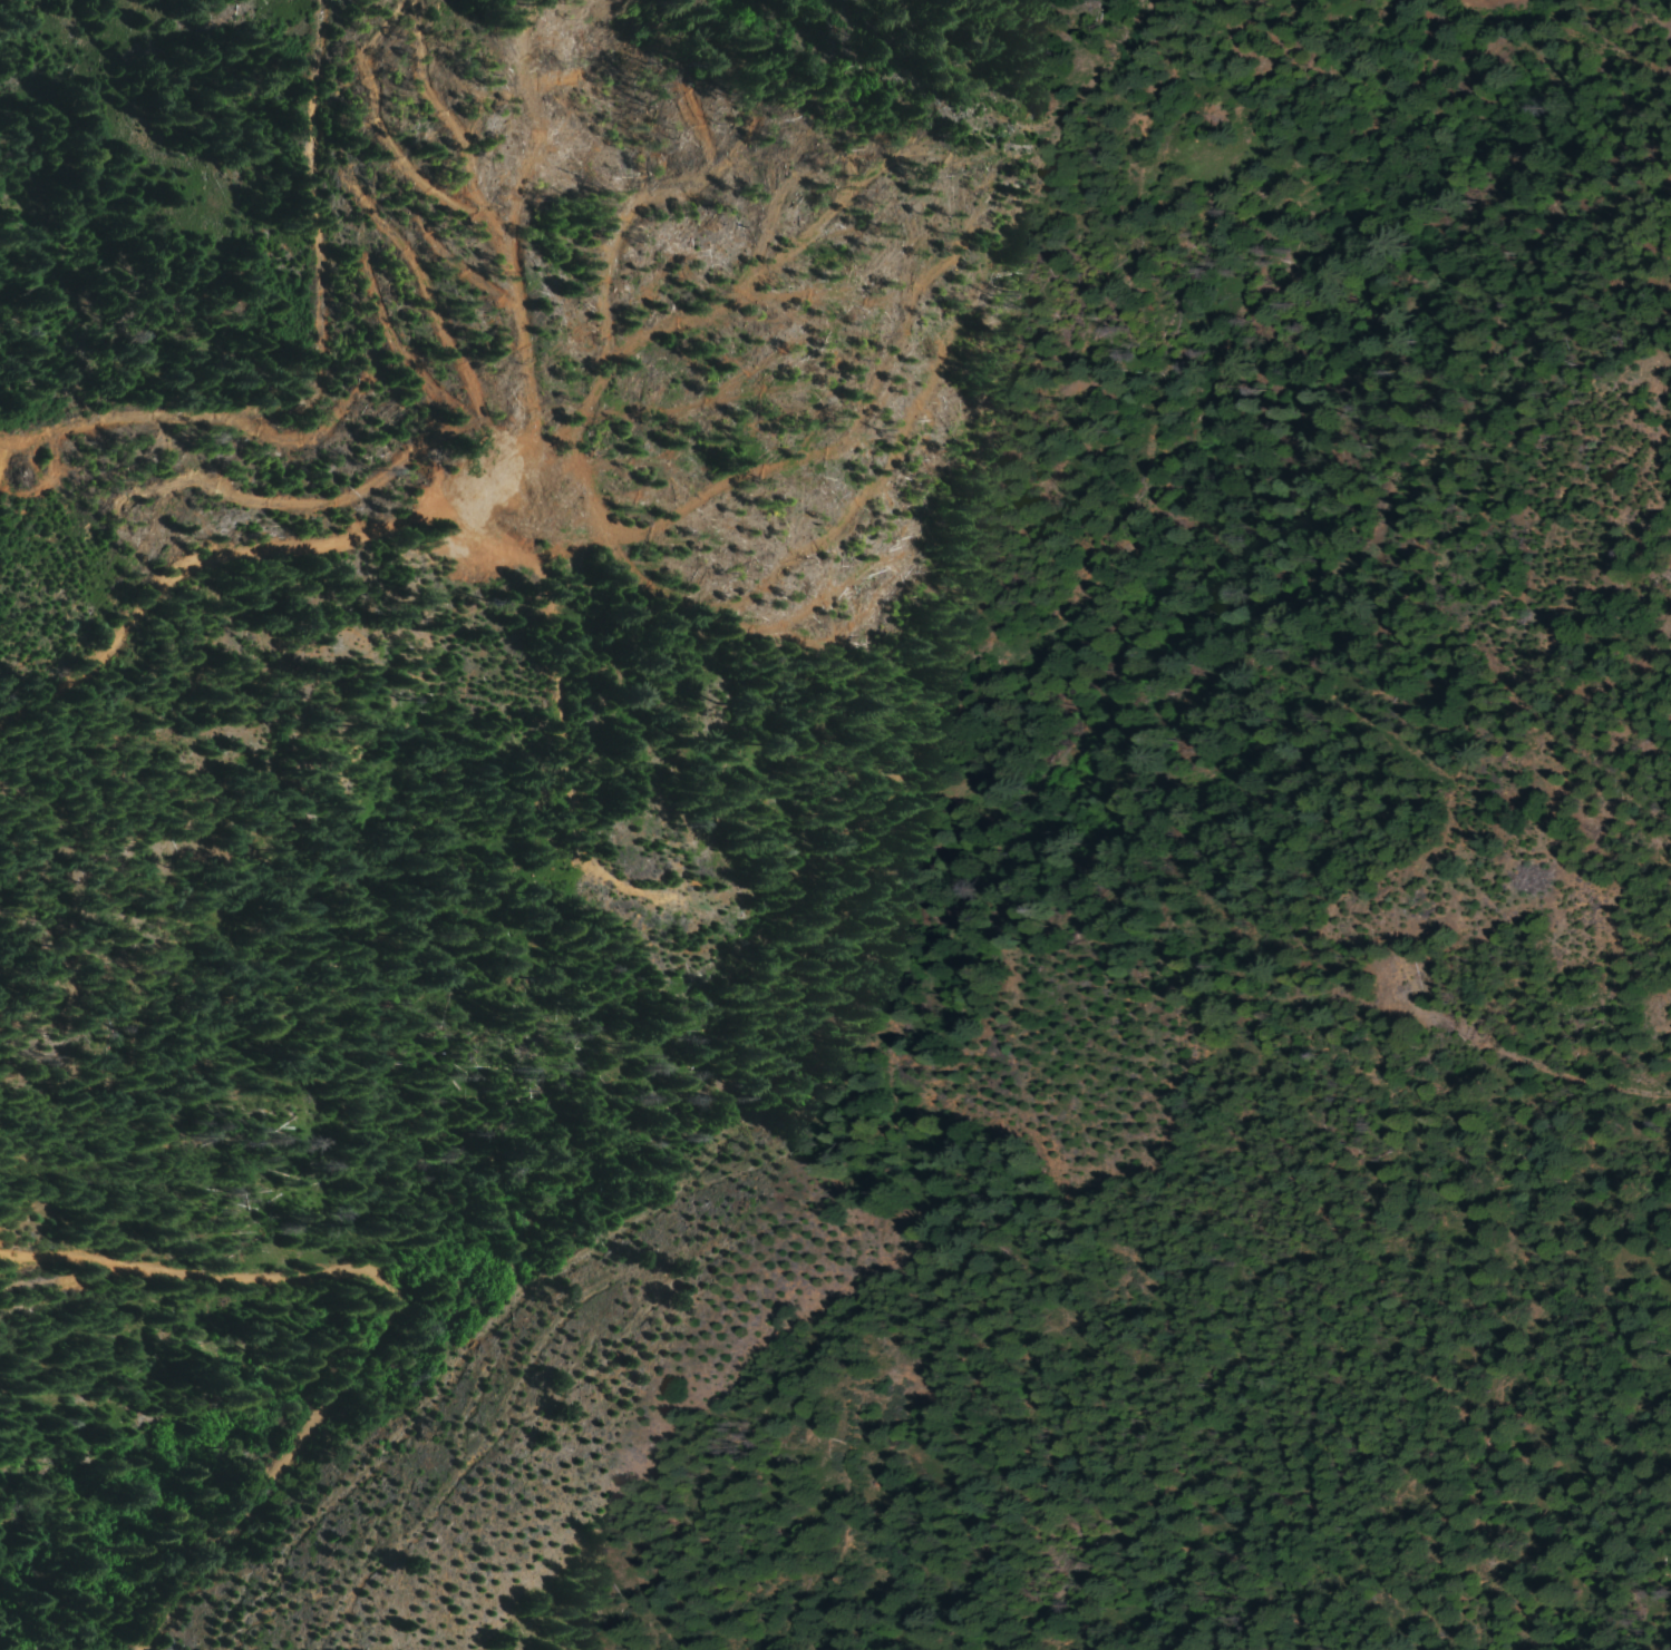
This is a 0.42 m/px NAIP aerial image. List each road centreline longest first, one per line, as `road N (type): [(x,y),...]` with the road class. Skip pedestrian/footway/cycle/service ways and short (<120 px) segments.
road 1 (track): [(0,732),(70,695),(174,590),(243,576),(284,584),(340,640),(327,702),(346,715),(382,667),(409,605),(472,543),(521,549),(555,598),(590,751),(624,848),(652,897),(687,925),(742,918),(818,890),(874,842),(943,814),(979,772)]
road 2 (track): [(1670,1055),(1574,1086),(1470,1086),(1429,1051),(1401,947),(1436,744),(1442,626),(1485,508),(1506,300),(1492,84),(1457,42),(1402,28),(1347,0)]
road 3 (track): [(141,1649),(194,1572),(332,1426),(381,1349),(368,1287),(208,1279),(145,1266),(0,1272)]

